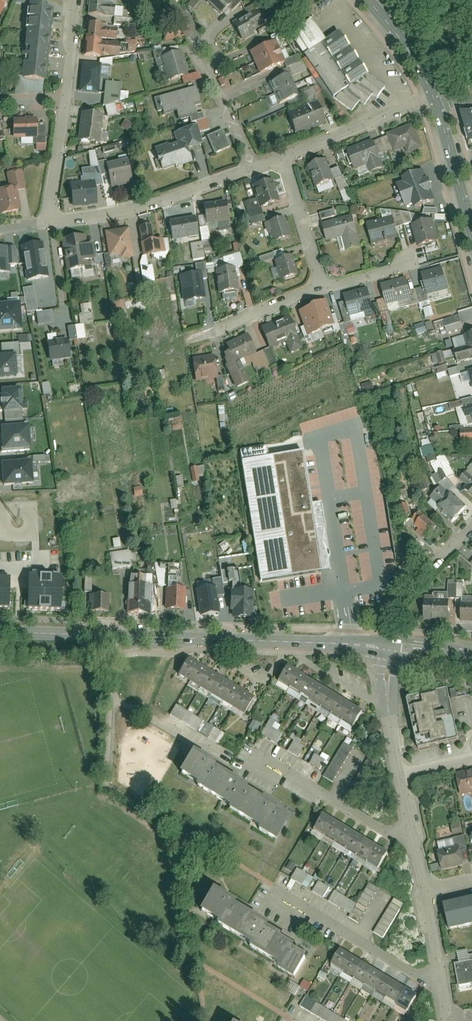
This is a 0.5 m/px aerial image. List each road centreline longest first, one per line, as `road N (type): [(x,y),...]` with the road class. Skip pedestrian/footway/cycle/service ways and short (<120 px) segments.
road 1 (tertiary): [(0,632),(388,649)]
road 2 (residential): [(50,222),(131,211),(255,170)]
road 3 (residential): [(238,747),(418,847)]
road 4 (residential): [(271,885),(442,987)]
road 5 (residential): [(284,160),(435,102)]
road 6 (residential): [(284,160),(325,286)]
road 7 (tertiary): [(471,226),(435,102)]
road 8 (residential): [(325,286),(209,335)]
road 9 (residential): [(403,773),(388,649)]
road 10 (residential): [(68,100),(50,222)]
road 11 (tertiary): [(435,102),(400,35),(370,0)]

